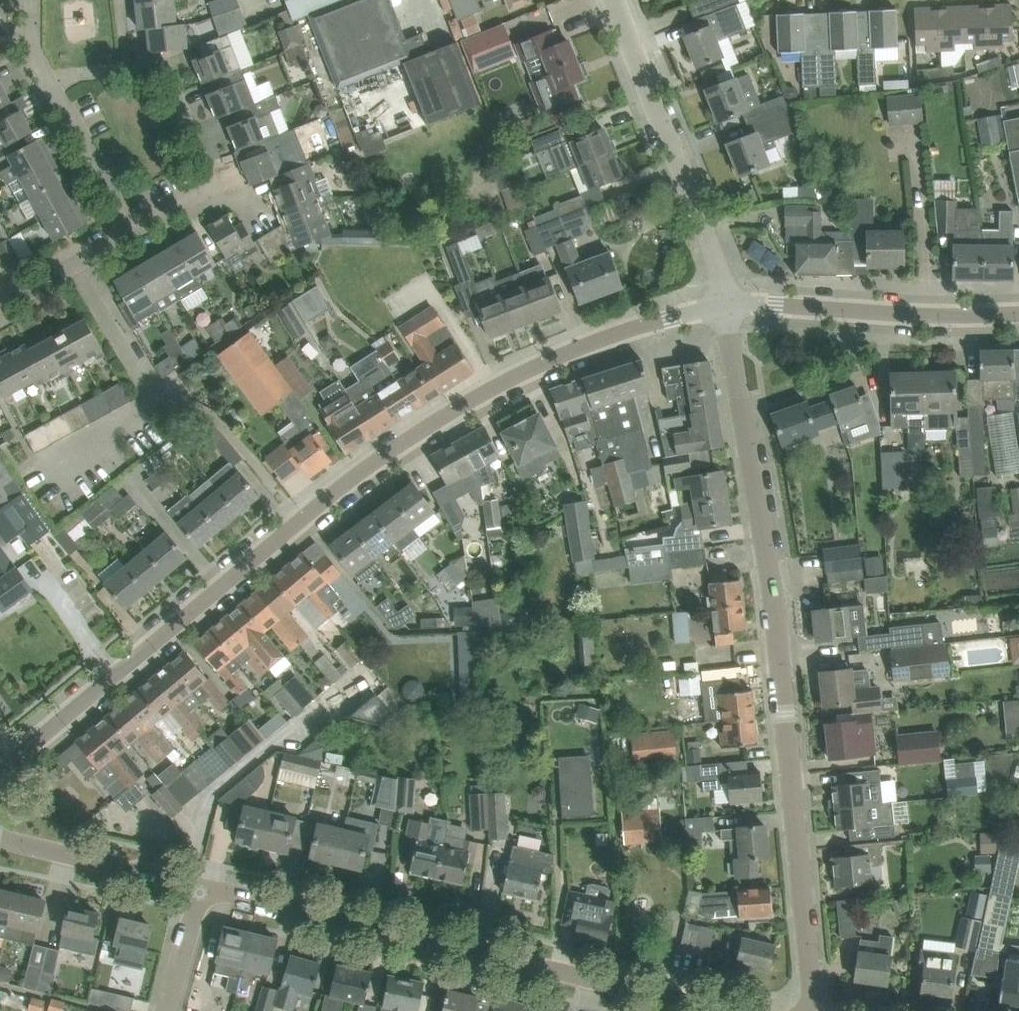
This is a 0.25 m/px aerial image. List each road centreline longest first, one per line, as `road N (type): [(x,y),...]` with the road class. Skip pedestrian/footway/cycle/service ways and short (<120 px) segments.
road 1 (residential): [(726,307),(638,325),(551,360),(420,437),(223,580),(0,773)]
road 2 (residential): [(803,1010),(769,559),(726,307)]
road 3 (residential): [(743,1010),(198,882)]
road 4 (residential): [(726,307),(616,0)]
road 5 (residential): [(129,219),(186,189),(197,168),(161,78),(148,66),(51,77)]
road 6 (residential): [(726,307),(1018,312)]
road 7 (residential): [(198,882),(0,834)]
road 8 (residential): [(129,219),(51,77)]
road 9 (residential): [(0,288),(129,219)]
road 10 (residential): [(161,1010),(198,882)]

